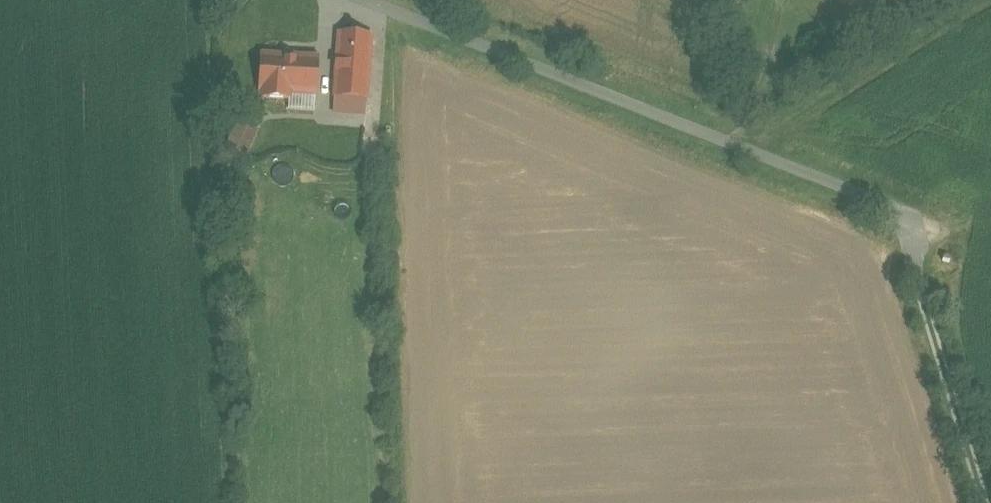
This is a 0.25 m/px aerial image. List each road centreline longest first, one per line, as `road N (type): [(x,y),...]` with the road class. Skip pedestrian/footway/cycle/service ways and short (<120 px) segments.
road 1 (unclassified): [(990,251),(352,0)]

